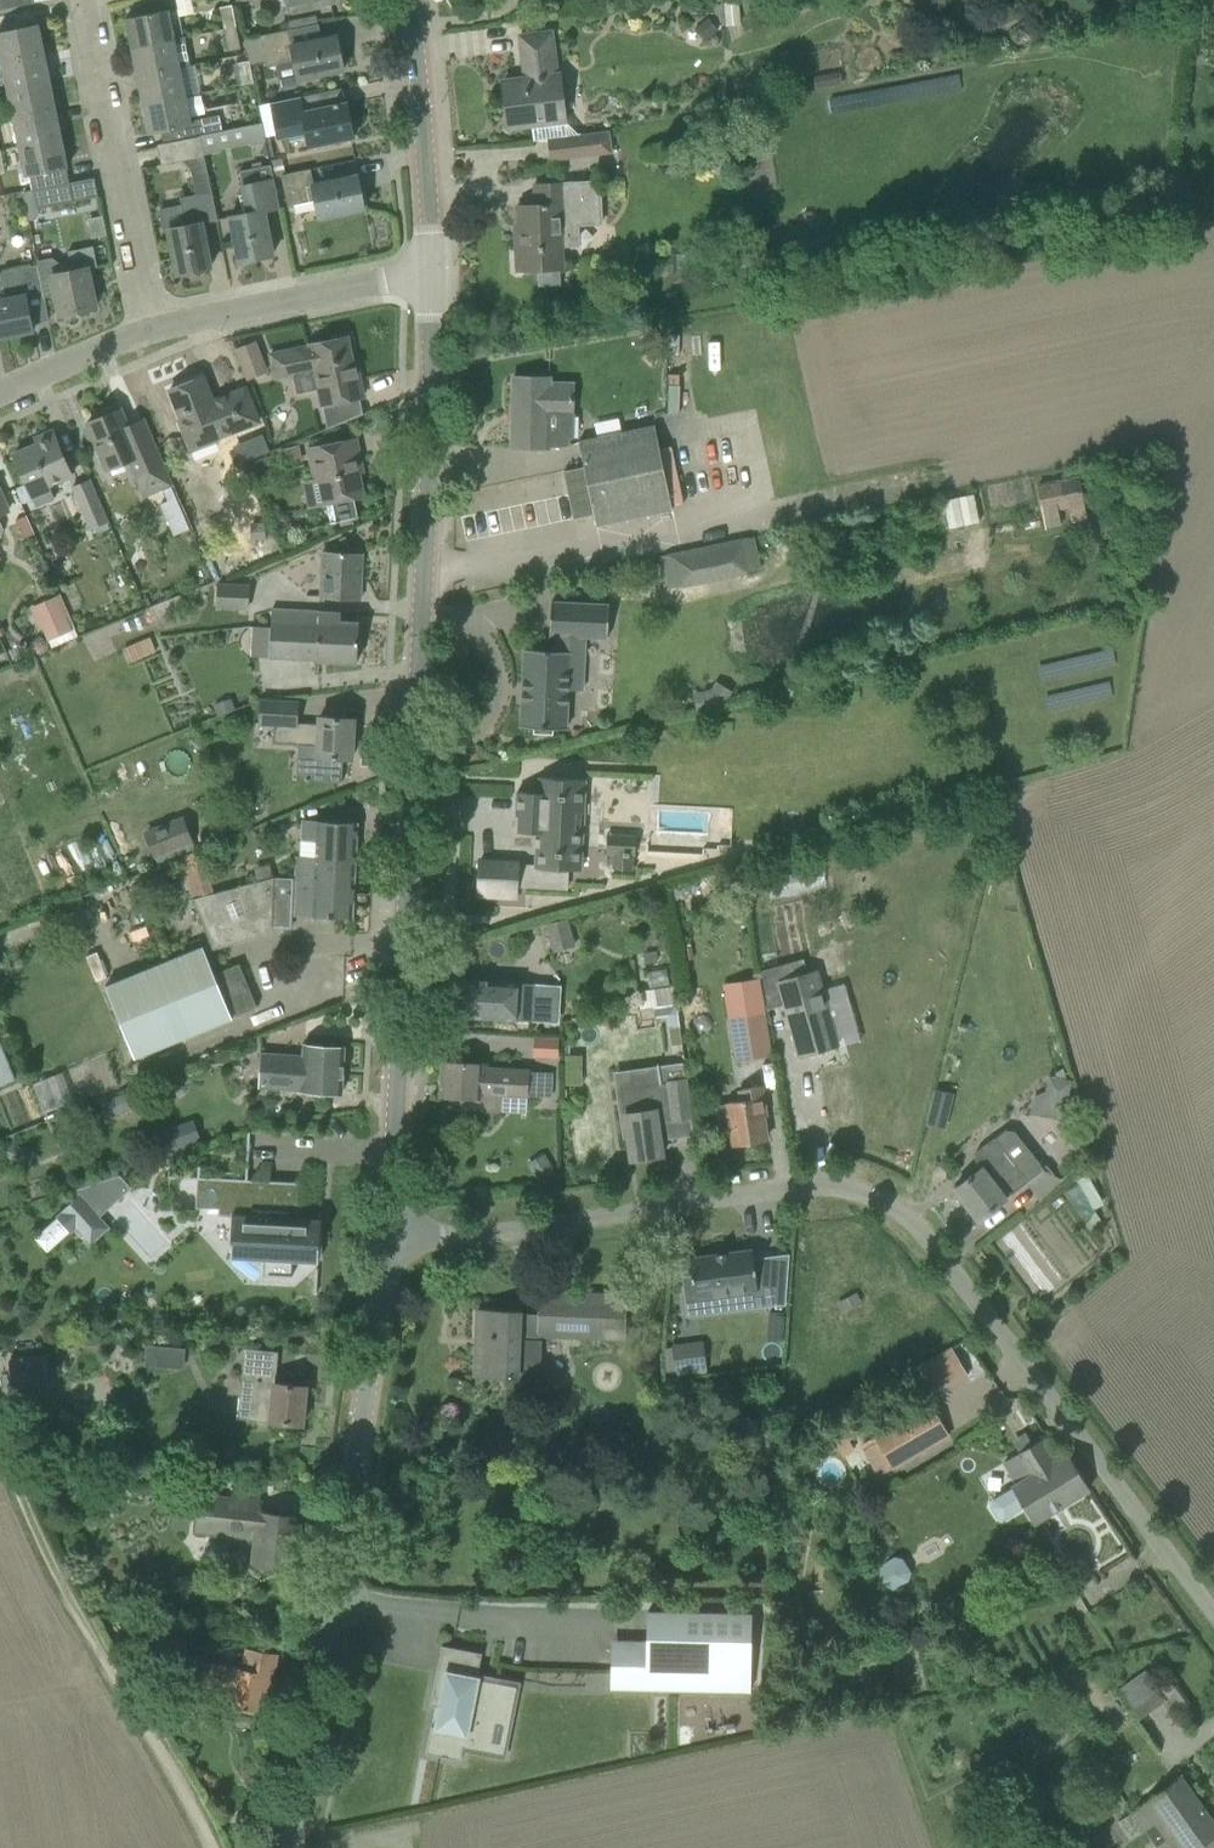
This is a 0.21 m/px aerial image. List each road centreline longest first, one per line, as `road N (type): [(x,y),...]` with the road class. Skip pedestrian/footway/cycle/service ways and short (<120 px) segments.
road 1 (unclassified): [(1213,1609),(915,1222),(887,1201),(815,1183),(496,1232),(390,1240)]
road 2 (tertiary): [(390,1240),(407,994),(433,270)]
road 3 (tertiary): [(288,1847),(390,1240)]
road 4 (track): [(0,1412),(29,1505),(214,1847)]
road 5 (residential): [(151,329),(84,0)]
road 6 (residential): [(151,329),(433,270)]
road 7 (tertiary): [(433,270),(410,0)]
road 8 (residential): [(0,394),(151,329)]

